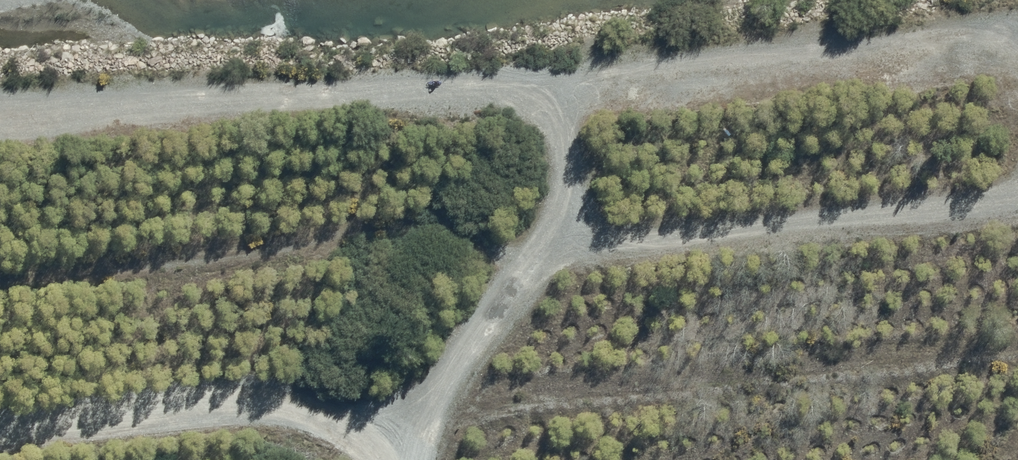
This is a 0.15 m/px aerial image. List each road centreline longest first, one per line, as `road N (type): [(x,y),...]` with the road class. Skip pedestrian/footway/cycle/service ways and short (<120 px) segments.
road 1 (track): [(0,109),(388,81),(463,87),(507,101),(554,154),(554,216),(539,259),(503,299),(421,459)]
road 2 (track): [(507,101),(648,67),(955,31),(1001,35),(1017,45)]
road 3 (track): [(1017,178),(946,204),(539,259)]
road 4 (track): [(0,420),(254,395),(331,415),(403,459)]

